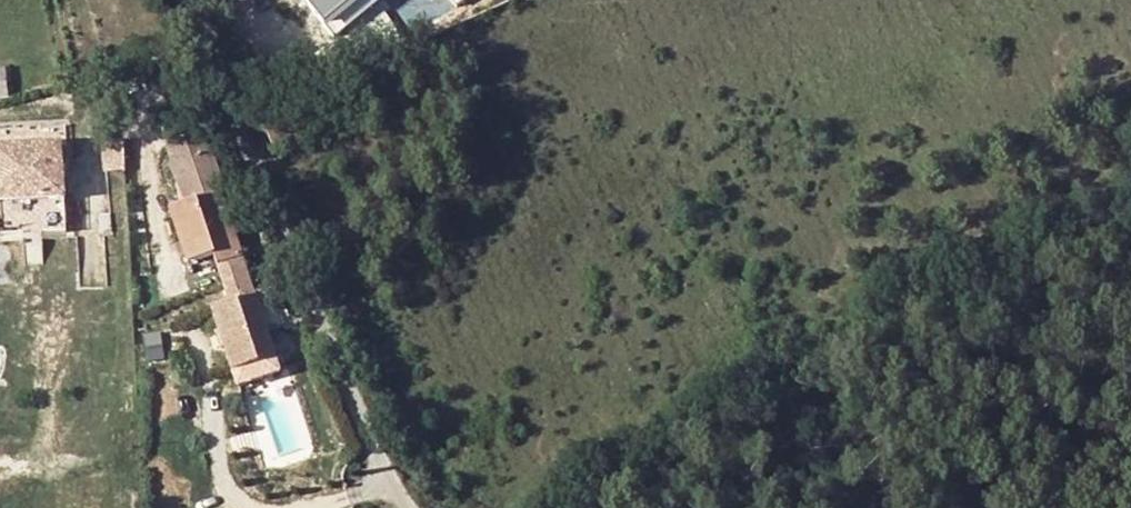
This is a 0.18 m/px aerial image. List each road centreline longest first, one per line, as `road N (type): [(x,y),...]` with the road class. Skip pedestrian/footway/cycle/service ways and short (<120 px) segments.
road 1 (residential): [(180,0),(401,507)]

